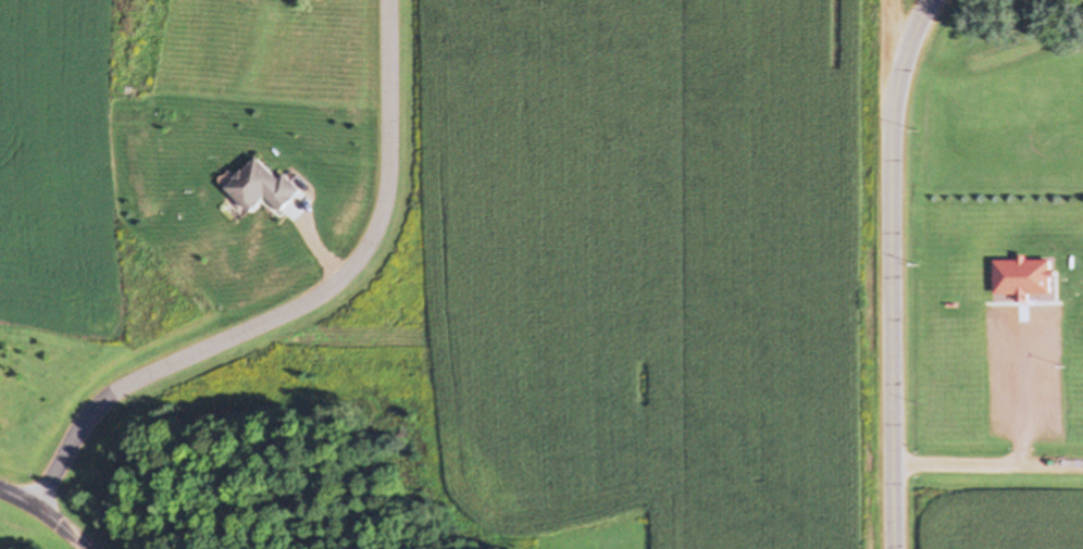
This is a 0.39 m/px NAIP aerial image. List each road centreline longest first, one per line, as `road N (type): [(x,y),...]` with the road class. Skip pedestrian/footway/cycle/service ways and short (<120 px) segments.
road 1 (residential): [(52,509),(77,439),(114,397),(327,294),(366,259),(393,196),(393,0)]
road 2 (secondary): [(928,0),(893,108),(898,548)]

